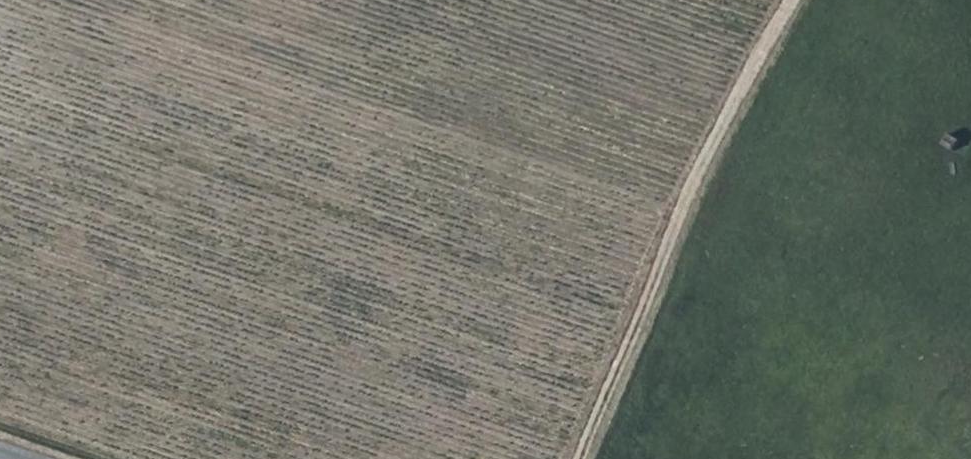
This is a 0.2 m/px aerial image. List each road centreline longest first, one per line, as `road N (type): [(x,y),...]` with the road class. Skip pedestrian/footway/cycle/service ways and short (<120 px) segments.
road 1 (track): [(579,458),(685,198),(790,0)]

